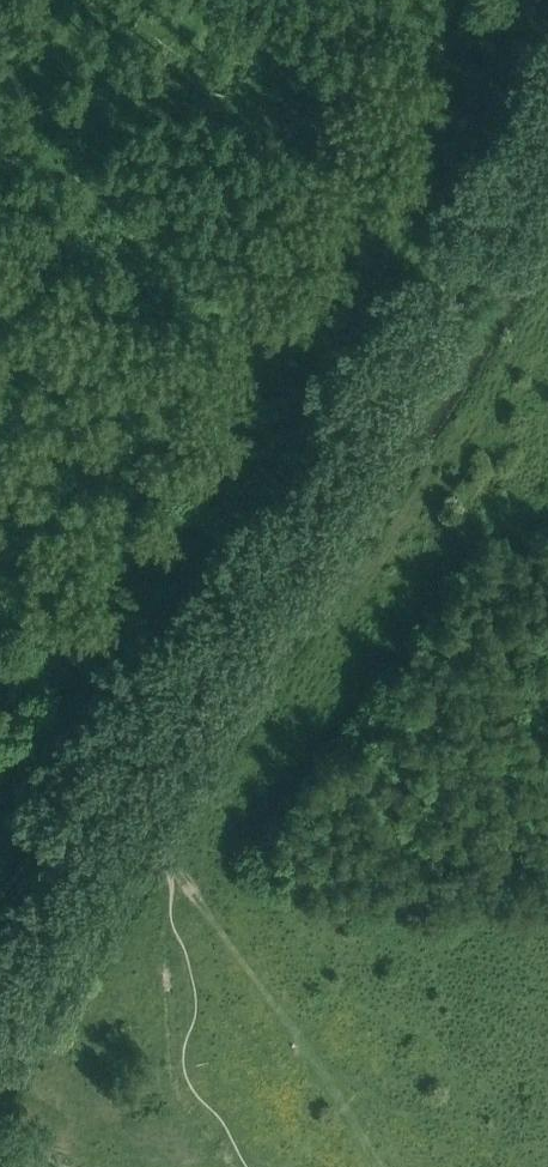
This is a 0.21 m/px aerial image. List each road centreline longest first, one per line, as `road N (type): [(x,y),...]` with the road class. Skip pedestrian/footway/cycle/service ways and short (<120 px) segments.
road 1 (track): [(112,799),(547,126)]
road 2 (track): [(0,960),(112,799)]

